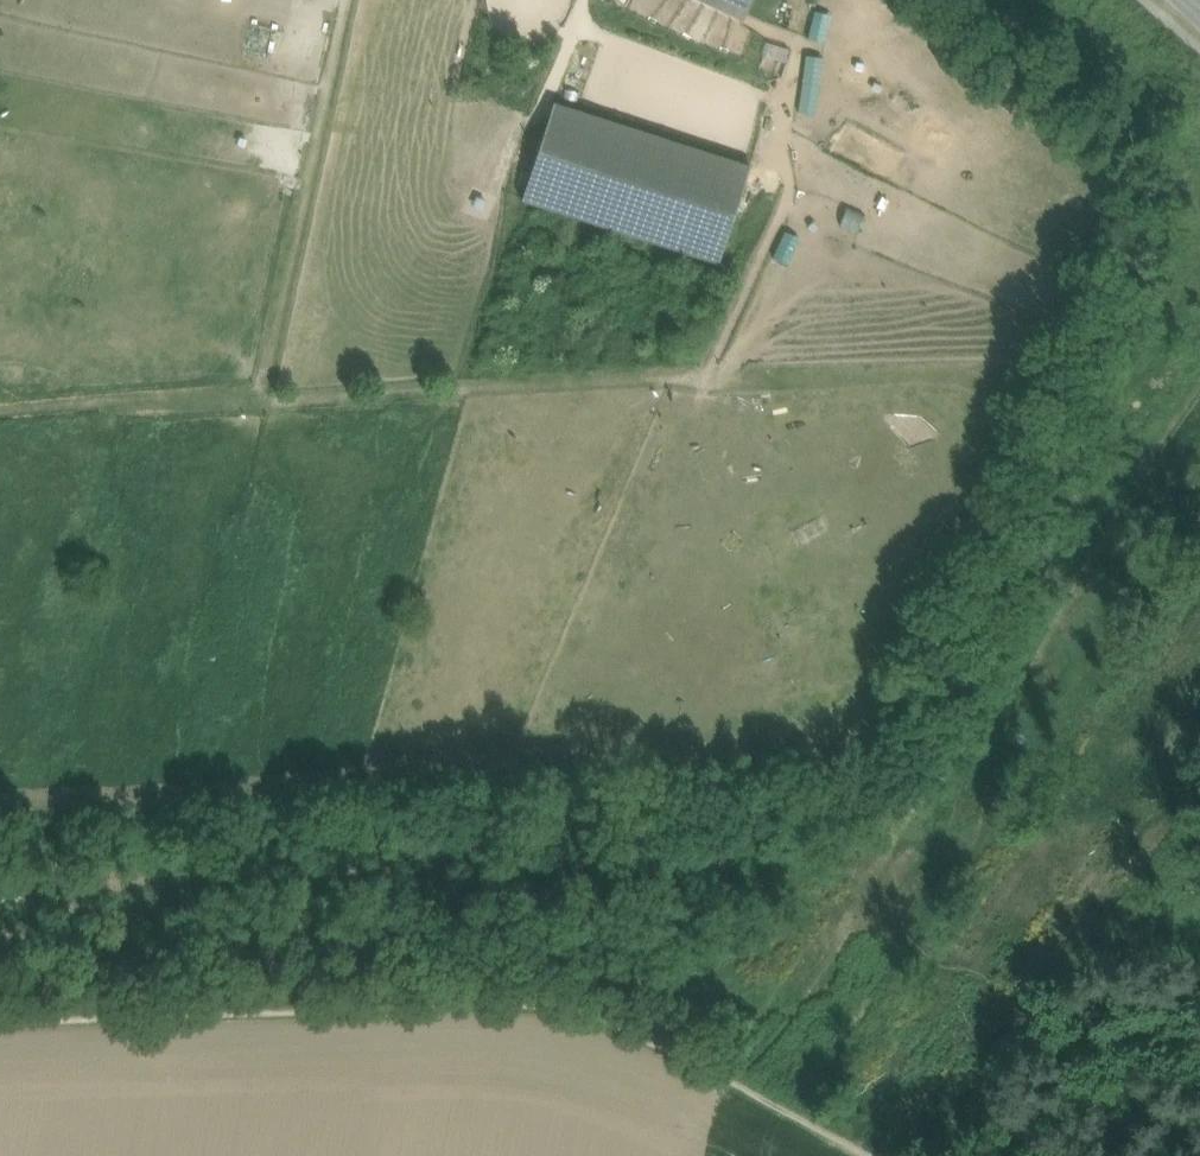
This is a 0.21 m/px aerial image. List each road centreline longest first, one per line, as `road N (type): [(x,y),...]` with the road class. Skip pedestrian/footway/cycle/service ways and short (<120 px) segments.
road 1 (track): [(0,1032),(539,1015),(747,1093),(863,1155)]

